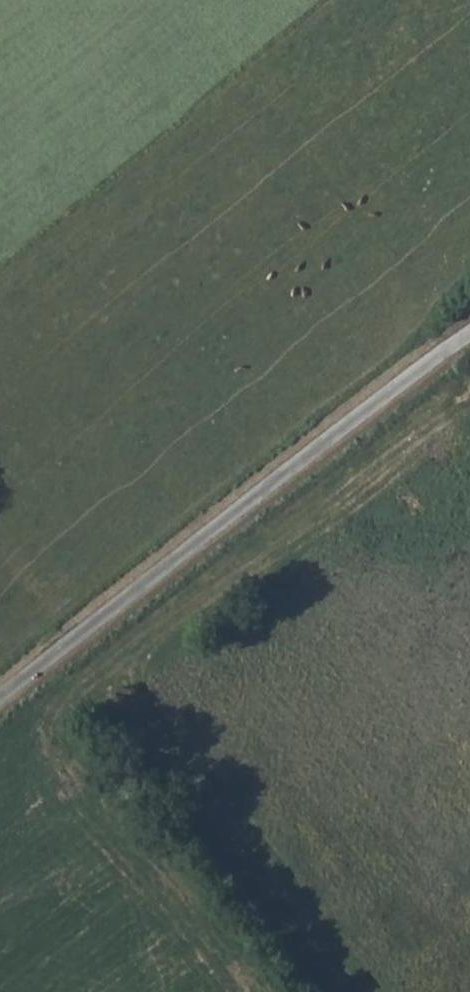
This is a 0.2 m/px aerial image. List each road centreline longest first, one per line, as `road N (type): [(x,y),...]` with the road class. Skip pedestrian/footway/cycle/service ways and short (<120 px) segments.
road 1 (unclassified): [(469,334),(0,698)]

